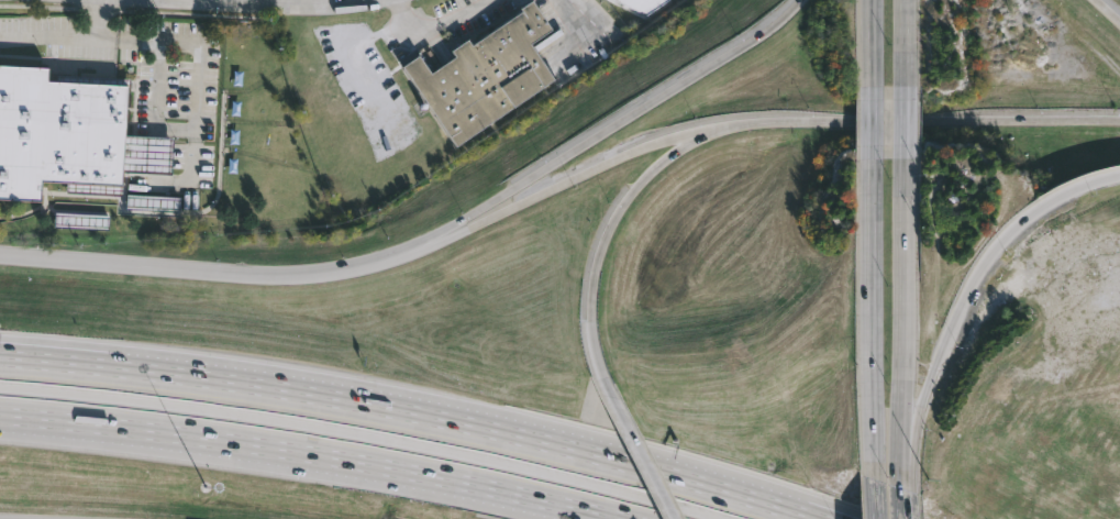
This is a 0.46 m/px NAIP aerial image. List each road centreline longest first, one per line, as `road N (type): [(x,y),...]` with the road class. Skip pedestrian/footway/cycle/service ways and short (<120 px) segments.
road 1 (motorway): [(732,493),(358,404),(0,358)]
road 2 (motorway): [(0,386),(156,400),(400,440),(718,518)]
road 3 (motorway): [(0,416),(285,450),(595,512)]
road 4 (secondary): [(795,0),(690,77),(406,251)]
road 5 (motorway): [(1119,120),(776,121),(708,131)]
road 6 (secondary): [(406,251),(306,275),(0,255)]
road 7 (secondary): [(869,155),(871,483)]
road 8 (motorway): [(708,131),(656,165),(600,244),(590,320),(612,400)]
road 9 (motorway): [(929,377),(968,284),(1003,235),(1054,196),(1119,174)]
road 10 (secondary): [(901,444),(896,154)]
road 11 (motorway): [(708,131),(611,161),(468,229)]
road 12 (motorway): [(612,400),(671,518)]

